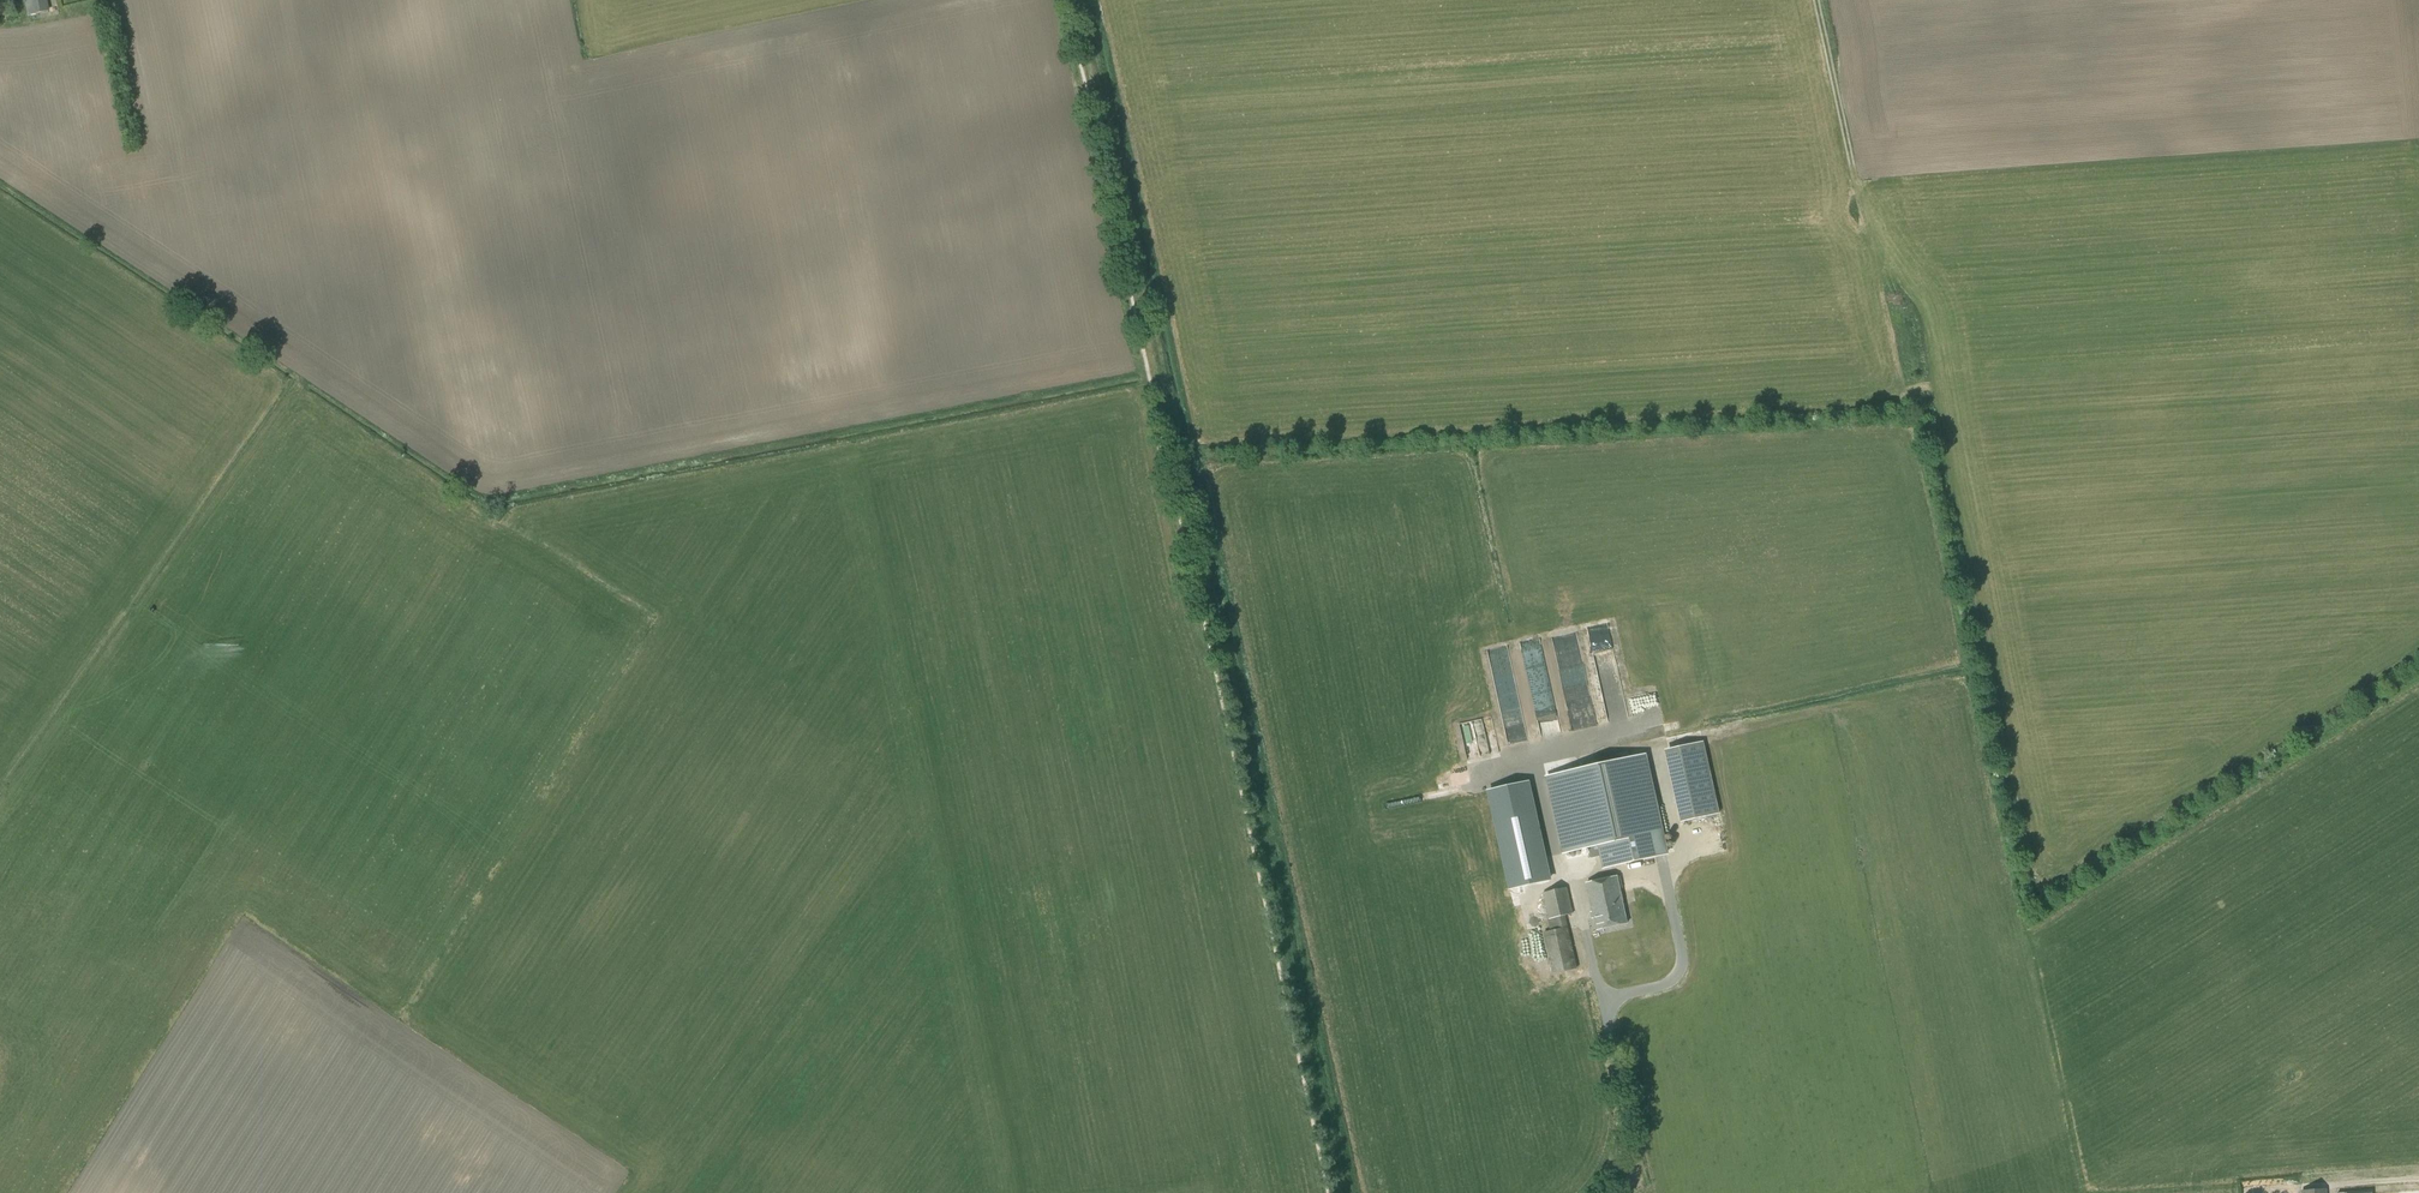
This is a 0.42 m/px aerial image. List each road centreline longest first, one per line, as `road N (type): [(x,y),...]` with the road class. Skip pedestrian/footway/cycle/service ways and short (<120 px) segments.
road 1 (unclassified): [(1592,1192),(1625,1118),(1595,964)]

